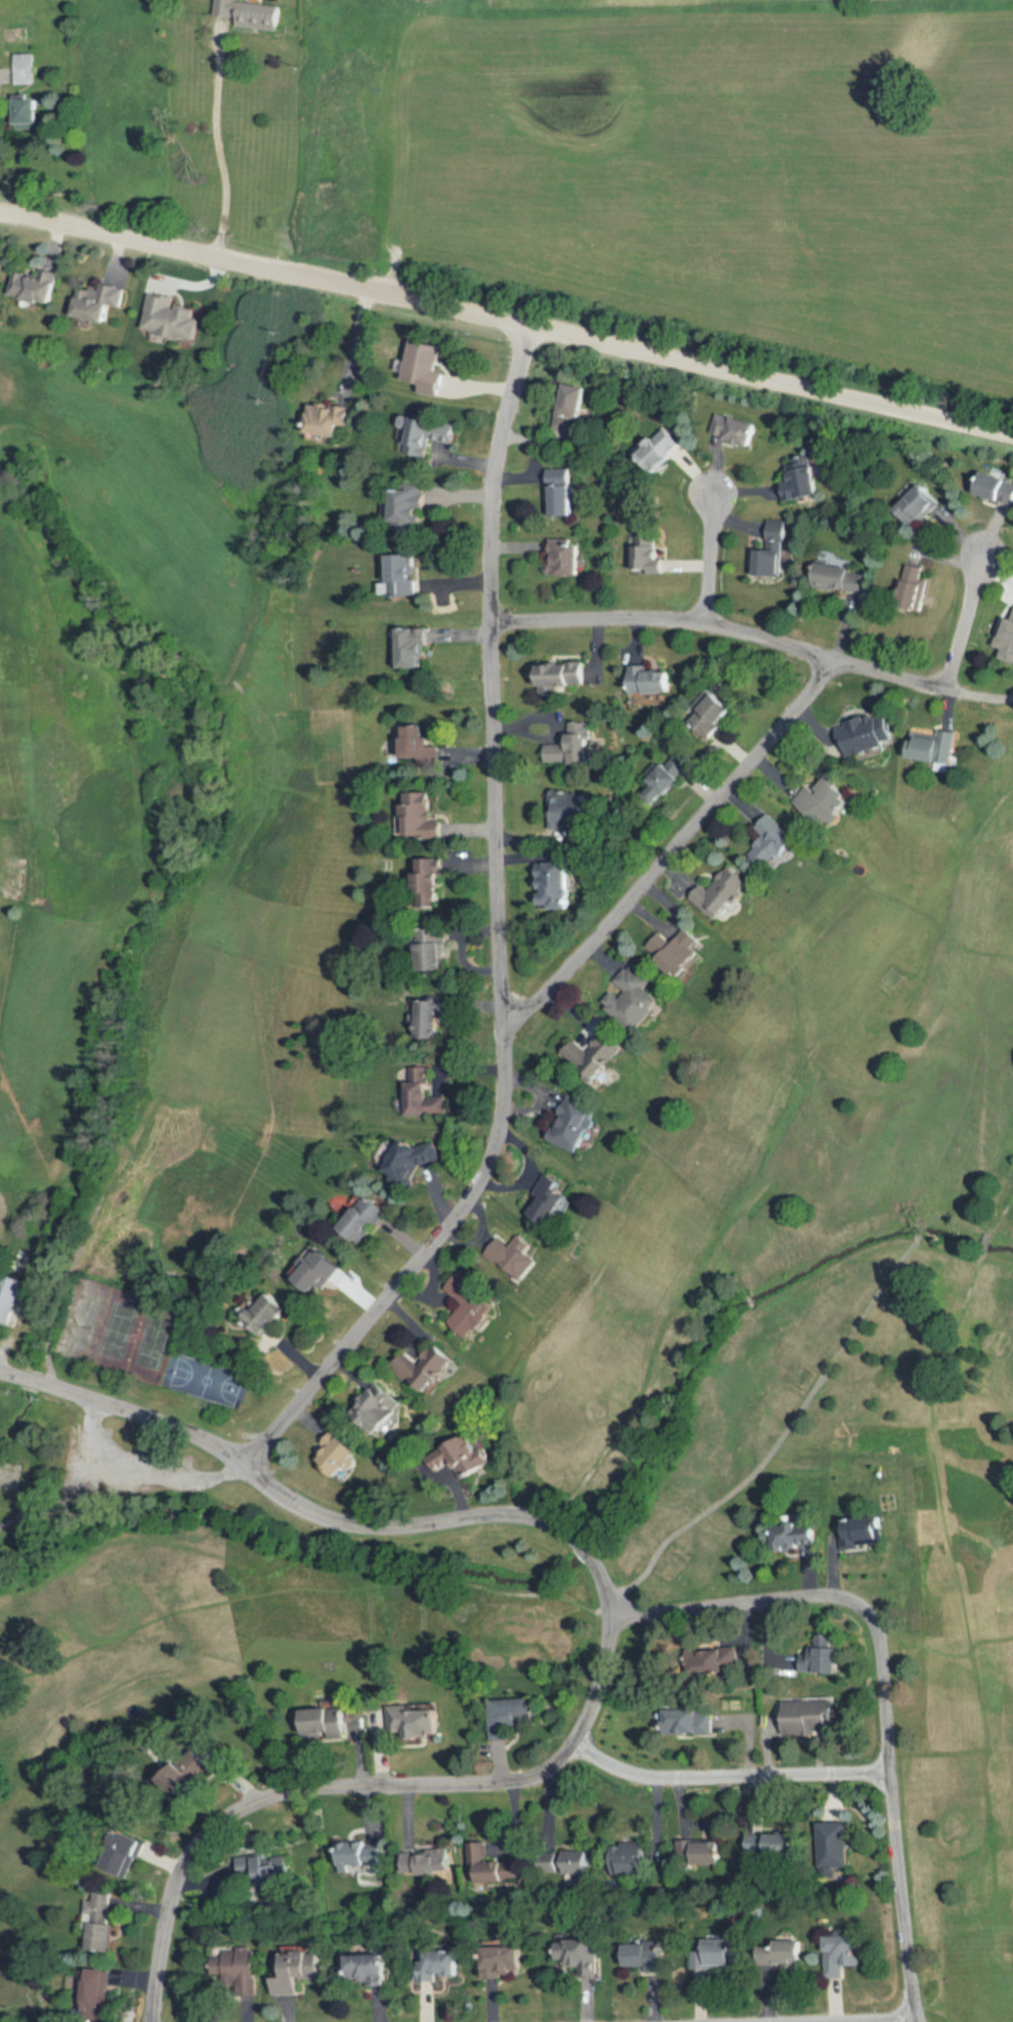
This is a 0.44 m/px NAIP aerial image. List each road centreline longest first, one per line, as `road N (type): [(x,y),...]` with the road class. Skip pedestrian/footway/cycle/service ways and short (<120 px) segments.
road 1 (residential): [(156,2021),(167,1925),(183,1871),(203,1840),(231,1817),(307,1786),(476,1783),(554,1770),(580,1743),(597,1704),(613,1612),(588,1546),(549,1519),(513,1511),(393,1526),(323,1516),(252,1465),(192,1435),(0,1371)]
road 2 (residential): [(252,1465),(456,1225),(501,1134),(507,1076),(493,496),(533,329)]
road 3 (residential): [(1012,437),(0,213)]
road 4 (residential): [(922,2021),(885,1640),(873,1616),(855,1599),(827,1593),(613,1612)]
road 5 (residential): [(494,626),(706,624),(914,685),(1009,701)]
road 6 (residential): [(839,662),(505,1039)]
road 7 (residential): [(580,1743),(647,1777),(893,1771)]
road 8 (residential): [(945,691),(979,548)]
road 9 (residential): [(706,624),(710,497)]

